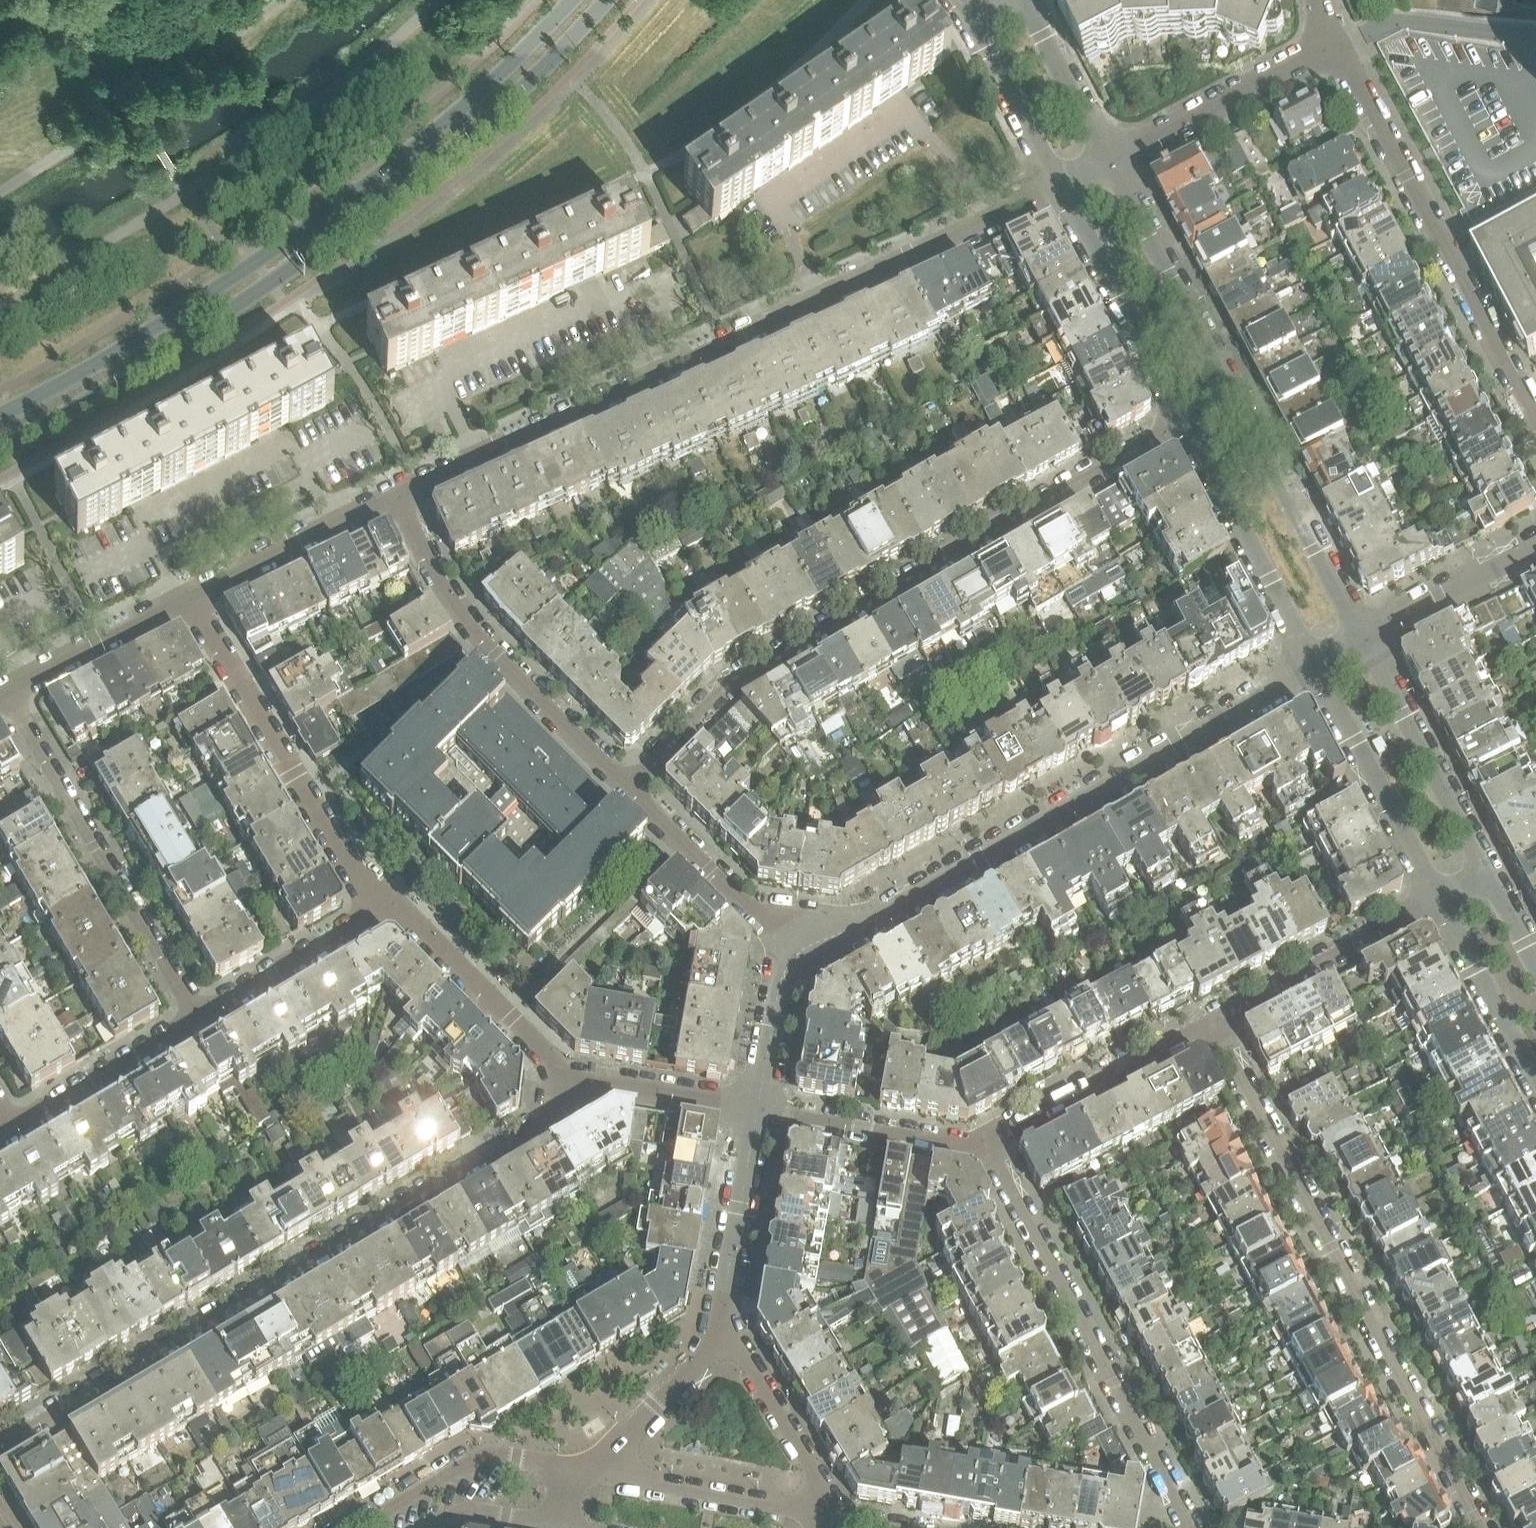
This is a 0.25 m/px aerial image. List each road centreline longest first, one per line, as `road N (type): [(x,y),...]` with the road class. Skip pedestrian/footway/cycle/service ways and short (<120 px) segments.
road 1 (secondary): [(0,452),(272,284),(372,211),(467,136),(608,0)]
road 2 (residential): [(396,498),(1054,187)]
road 3 (secondary): [(573,0),(475,101),(256,262),(0,417)]
road 4 (residential): [(0,1446),(544,1116),(581,1082)]
road 5 (residential): [(629,789),(733,683),(1178,427)]
road 6 (residential): [(789,948),(861,929),(1313,665)]
road 7 (residential): [(1481,1527),(1214,1020)]
road 8 (residential): [(1329,40),(1535,418)]
road 9 (residential): [(1186,1527),(989,1149)]
road 10 (residential): [(200,1017),(3,693)]
road 11 (residential): [(629,789),(451,607),(396,498)]
road 12 (residential): [(378,912),(192,599)]
road 13 (residential): [(1178,427),(1313,665)]
road 14 (residential): [(1363,637),(1236,395)]
road 15 (residential): [(1054,187),(1178,427)]
road 16 (residential): [(581,1082),(403,922),(378,912)]
road 17 (residential): [(1236,395),(1112,160)]
road 18 (residential): [(1313,665),(1438,898)]
road 19 (residential): [(829,1518),(571,1472)]
road 20 (residential): [(1484,869),(1363,637)]
road 21 (residential): [(1214,1020),(1015,1126),(989,1149)]
road 22 (residential): [(1438,898),(1214,1020)]
road 23 (residential): [(1112,160),(1329,40)]
road 24 (residential): [(712,1345),(758,1111)]
road 25 (residential): [(571,1472),(470,1461),(353,1527)]
road 26 (residential): [(989,1149),(758,1111)]
road 27 (residential): [(192,599),(396,498)]
road 28 (residential): [(789,948),(629,789)]
road 29 (residential): [(829,1518),(828,1496),(747,1362),(712,1345)]
road 30 (residential): [(15,1129),(200,1017)]
road 31 (residential): [(1438,898),(1535,1088)]
road 32 (residential): [(3,693),(192,599)]
road 33 (residential): [(200,1017),(378,912)]
road 34 (residential): [(965,15),(1054,187)]
road 35 (residential): [(1363,637),(1535,548)]
road 36 (residential): [(571,1472),(602,1462),(712,1345)]
road 37 (residential): [(1112,160),(1026,0)]
road 38 (residential): [(758,1111),(581,1082)]
road 39 (residential): [(758,1111),(789,948)]
road 40 (residential): [(430,1527),(472,1511),(558,1527)]

